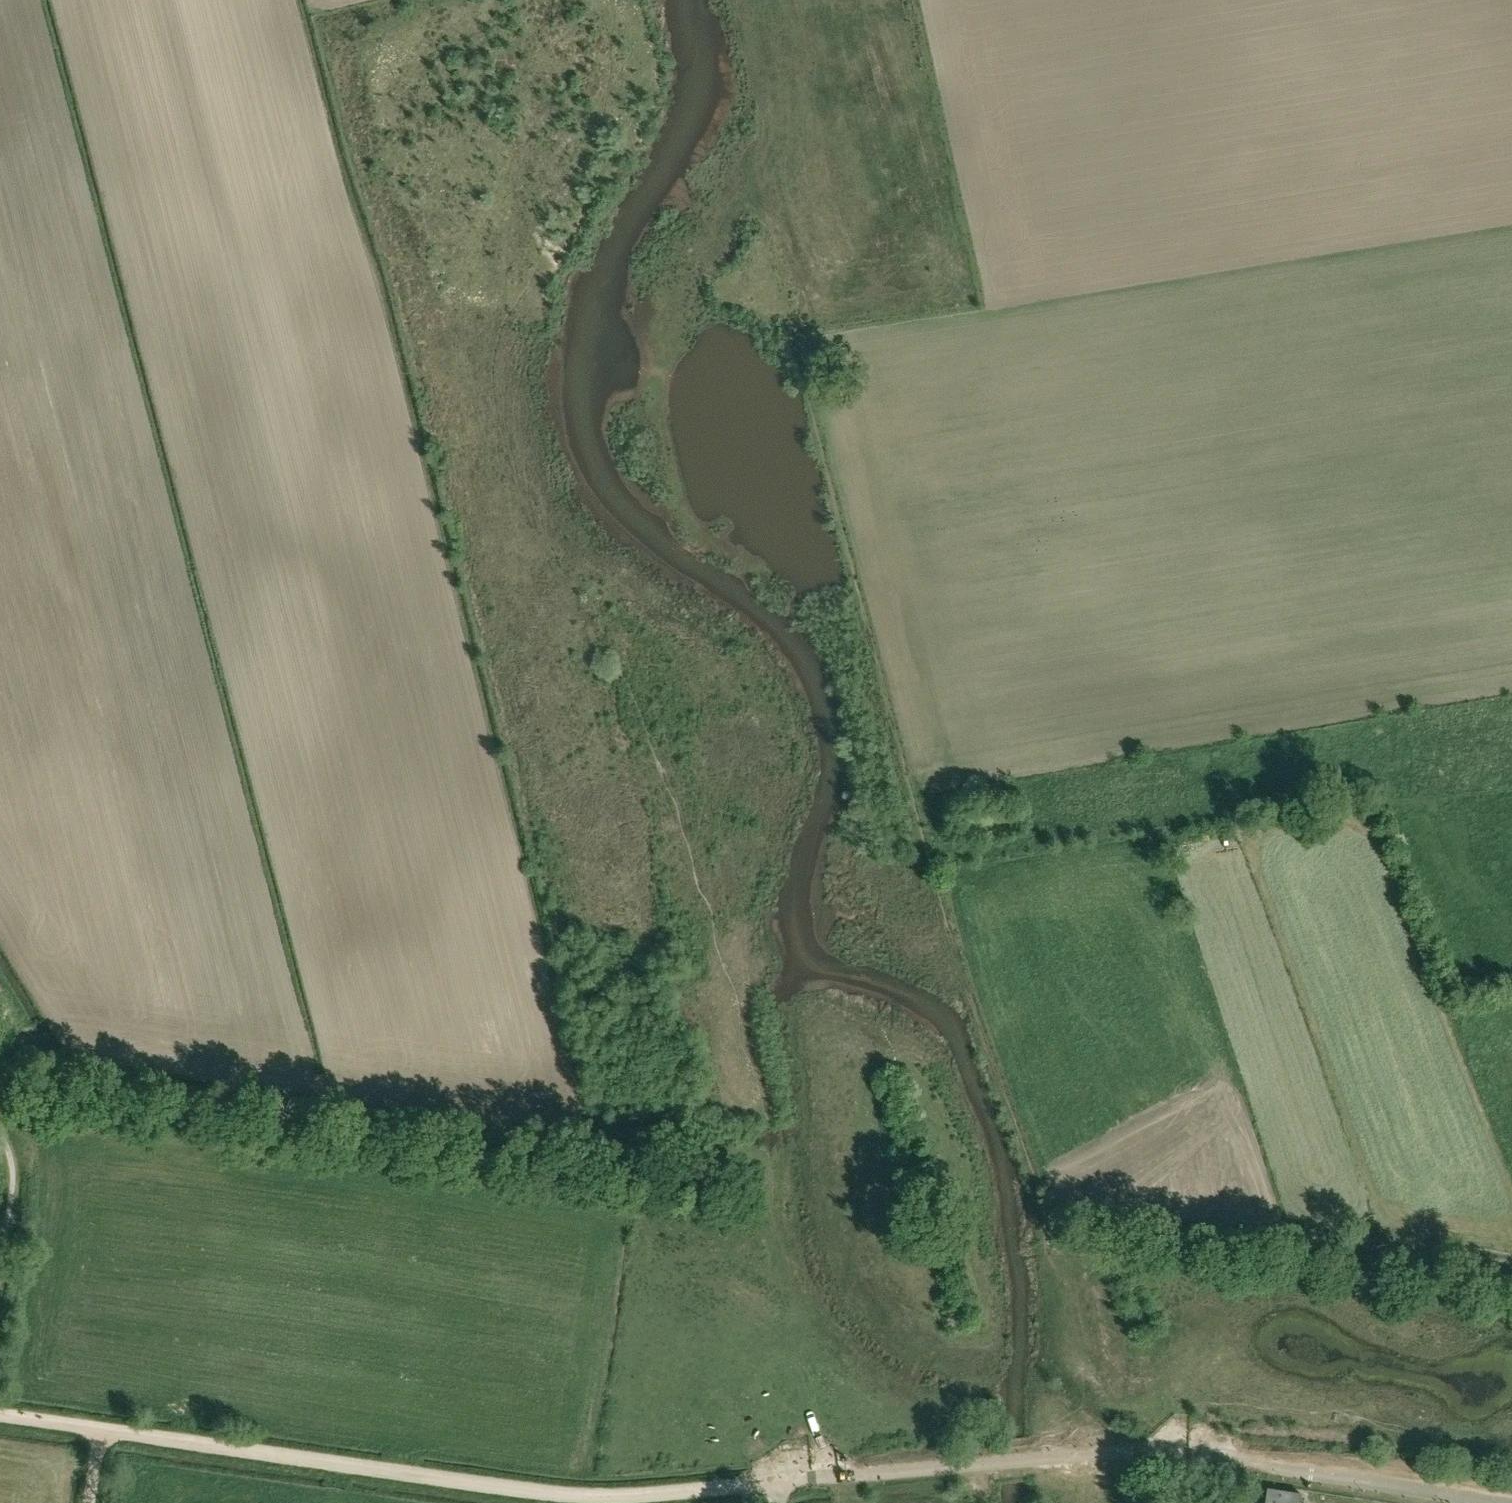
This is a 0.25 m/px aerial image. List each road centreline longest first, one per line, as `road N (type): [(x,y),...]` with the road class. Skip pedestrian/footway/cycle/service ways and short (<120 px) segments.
road 1 (track): [(784,1481),(571,1498),(0,1416)]
road 2 (unclassified): [(1487,1502),(1225,1459),(1138,1454),(784,1481)]

